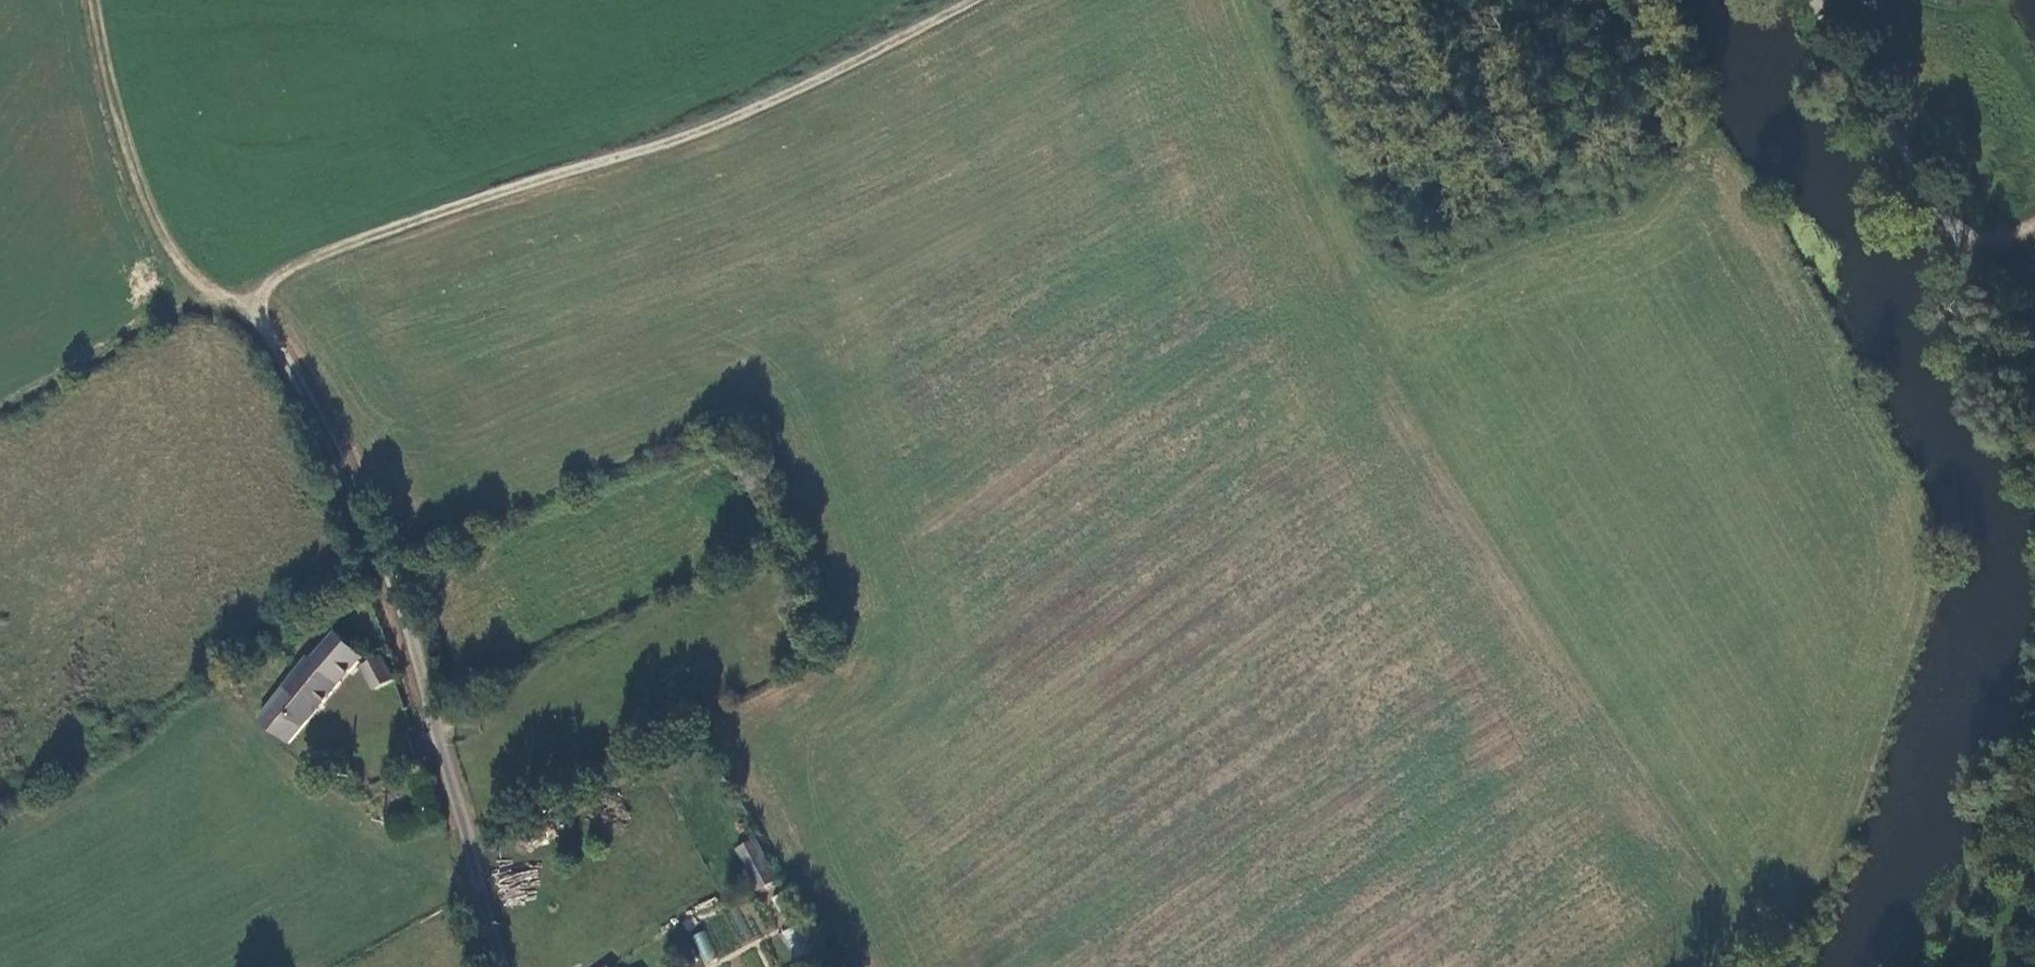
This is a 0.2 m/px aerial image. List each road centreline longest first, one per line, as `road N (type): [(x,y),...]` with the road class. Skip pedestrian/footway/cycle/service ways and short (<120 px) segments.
road 1 (track): [(232,304),(283,274),(767,102),(973,0)]
road 2 (unclassified): [(502,966),(391,576)]
road 3 (track): [(94,0),(134,171),(168,251),(195,282),(232,304)]
road 4 (track): [(391,576),(268,334),(232,304)]
road 5 (track): [(232,304),(180,311),(0,404)]

